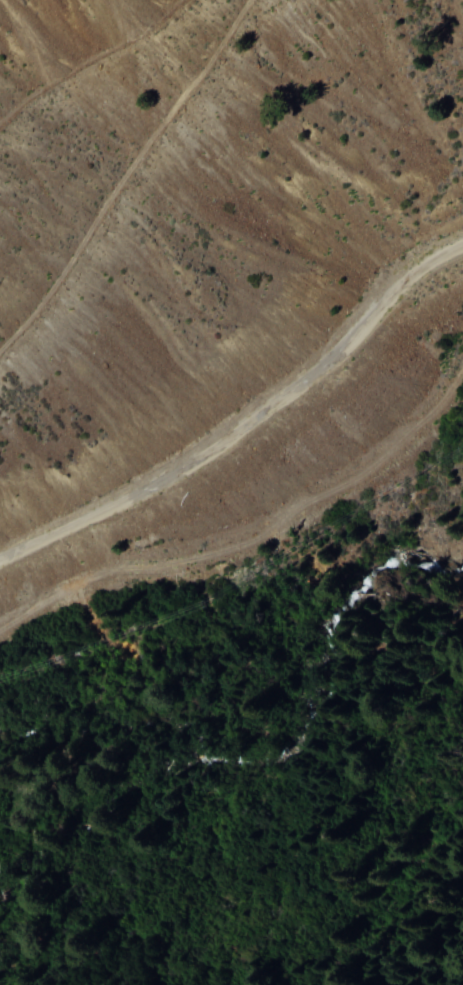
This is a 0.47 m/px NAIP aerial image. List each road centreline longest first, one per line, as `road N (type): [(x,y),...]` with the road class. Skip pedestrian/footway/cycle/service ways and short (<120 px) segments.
road 1 (residential): [(0,559),(235,436),(319,374),(402,294),(462,259)]
road 2 (track): [(462,368),(433,414),(379,462),(252,541),(101,580),(0,628)]
road 3 (track): [(0,354),(62,281),(253,0)]
road 4 (track): [(185,0),(0,128)]

